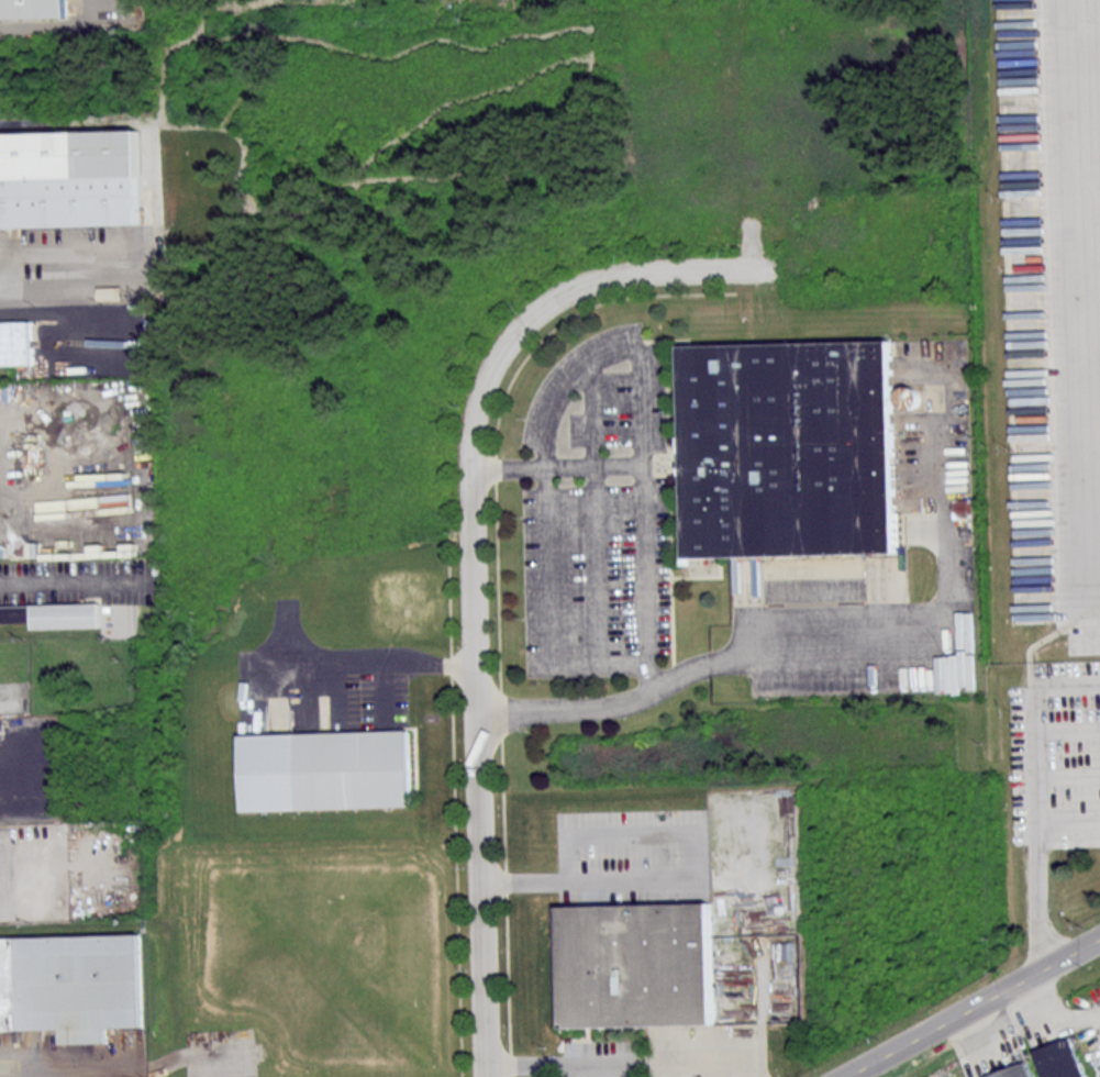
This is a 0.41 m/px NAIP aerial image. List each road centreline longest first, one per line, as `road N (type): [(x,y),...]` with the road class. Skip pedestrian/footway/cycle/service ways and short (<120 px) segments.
road 1 (residential): [(484,1076),(469,449),(484,377),(534,309),(581,284),(633,271),(779,269)]
road 2 (tertiary): [(1099,936),(842,1076)]

